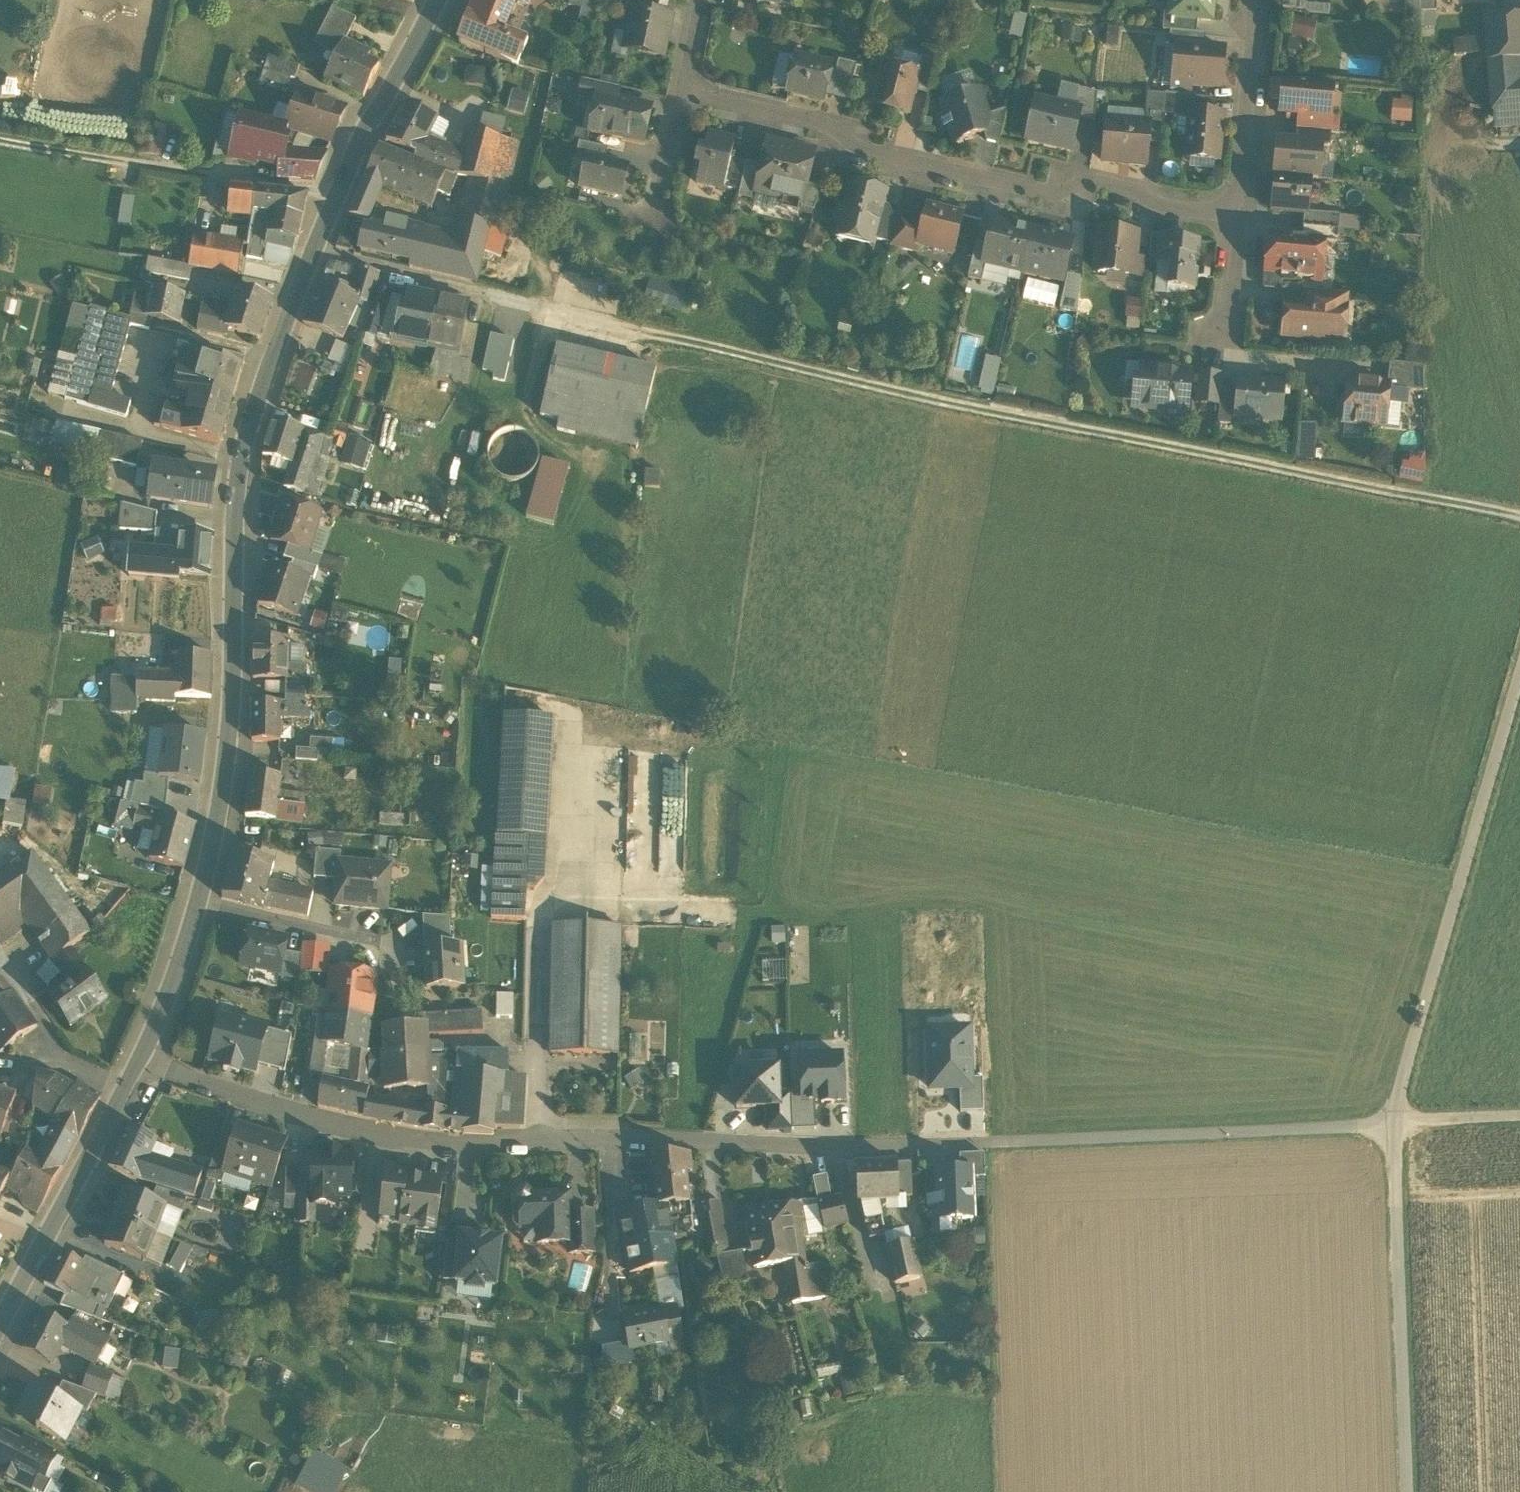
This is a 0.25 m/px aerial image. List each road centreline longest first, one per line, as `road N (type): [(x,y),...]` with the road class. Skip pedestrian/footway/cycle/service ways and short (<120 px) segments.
road 1 (unclassified): [(1389,1122),(835,1150),(460,1146),(365,1133),(139,1057)]
road 2 (track): [(1519,516),(961,406),(312,249)]
road 3 (tertiary): [(139,1057),(185,951),(224,794),(243,440),(312,249),(438,0)]
road 4 (residential): [(1237,223),(1078,185),(1044,196),(839,151),(814,125),(681,95)]
road 5 (unclassified): [(1389,1122),(1519,671)]
road 6 (unclassified): [(1403,1491),(1389,1122)]
road 7 (track): [(0,140),(337,194)]
road 8 (tertiary): [(0,1316),(122,1092)]
road 9 (residential): [(1249,0),(1237,223)]
road 10 (track): [(1519,1117),(1389,1122)]
road 11 (residential): [(122,1092),(76,1072),(0,1062)]

